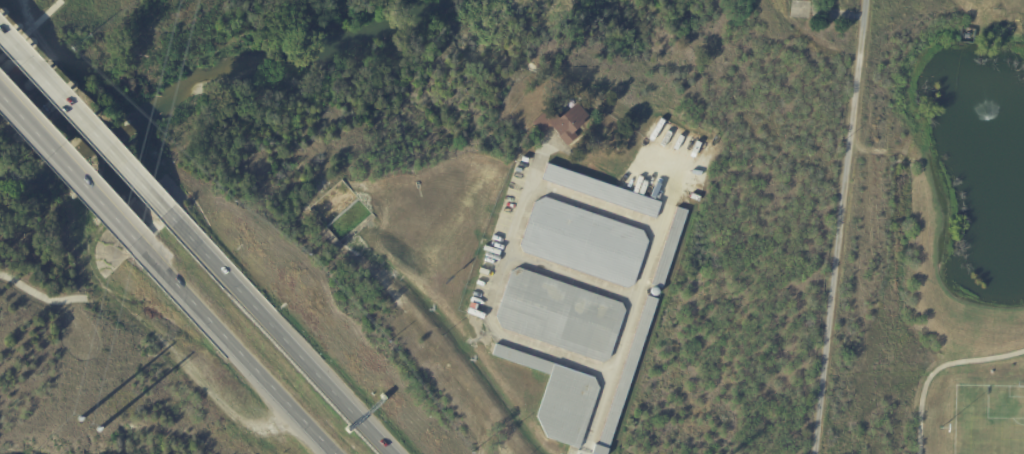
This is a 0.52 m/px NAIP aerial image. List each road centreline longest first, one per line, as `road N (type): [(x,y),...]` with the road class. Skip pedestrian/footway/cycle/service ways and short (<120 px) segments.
road 1 (track): [(164,186),(94,235),(89,266),(251,429),(273,429),(295,412)]
road 2 (trunk): [(390,453),(167,213)]
road 3 (trunk): [(136,242),(335,453)]
road 4 (motorway): [(167,213),(0,34)]
road 5 (motorway): [(0,96),(136,242)]

